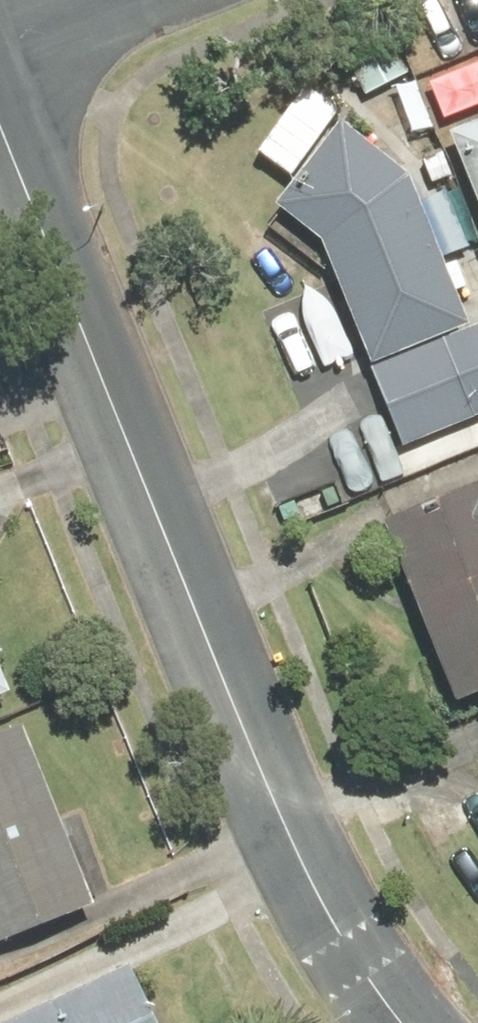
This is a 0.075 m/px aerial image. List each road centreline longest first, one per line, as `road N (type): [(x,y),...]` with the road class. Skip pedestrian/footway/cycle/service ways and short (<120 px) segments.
road 1 (residential): [(402,1022),(337,912),(0,110)]
road 2 (residential): [(111,0),(0,45)]

